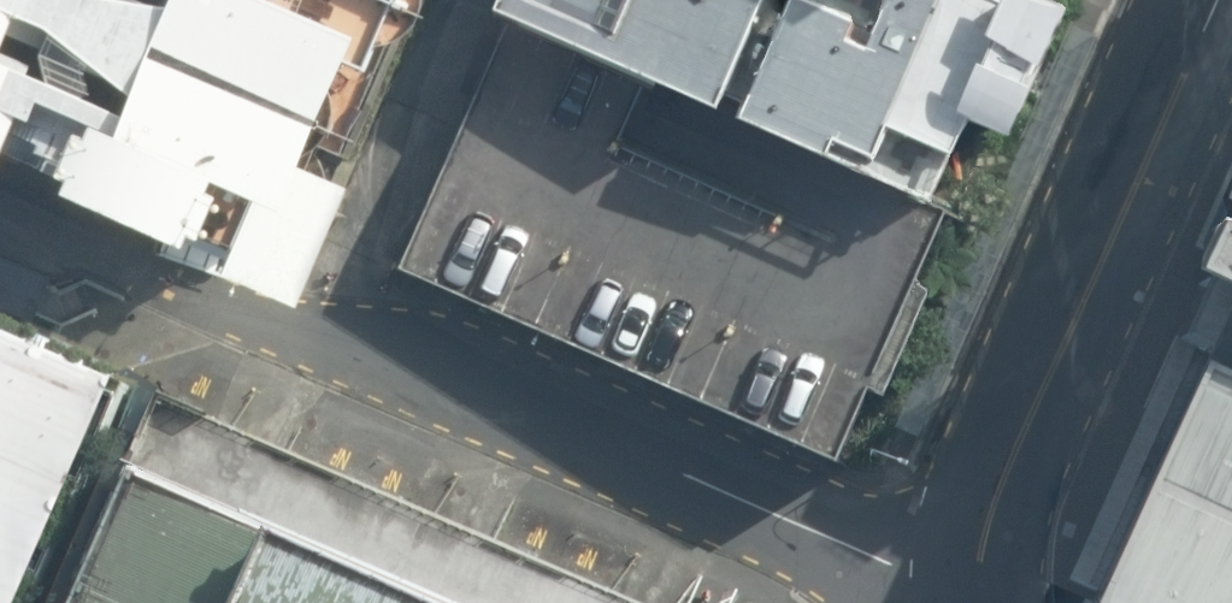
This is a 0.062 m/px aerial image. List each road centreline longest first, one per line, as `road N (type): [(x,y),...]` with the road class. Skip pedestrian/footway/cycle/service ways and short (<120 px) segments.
road 1 (residential): [(260,323),(477,387),(974,601)]
road 2 (tertiary): [(974,601),(979,527),(992,481),(1221,0)]

